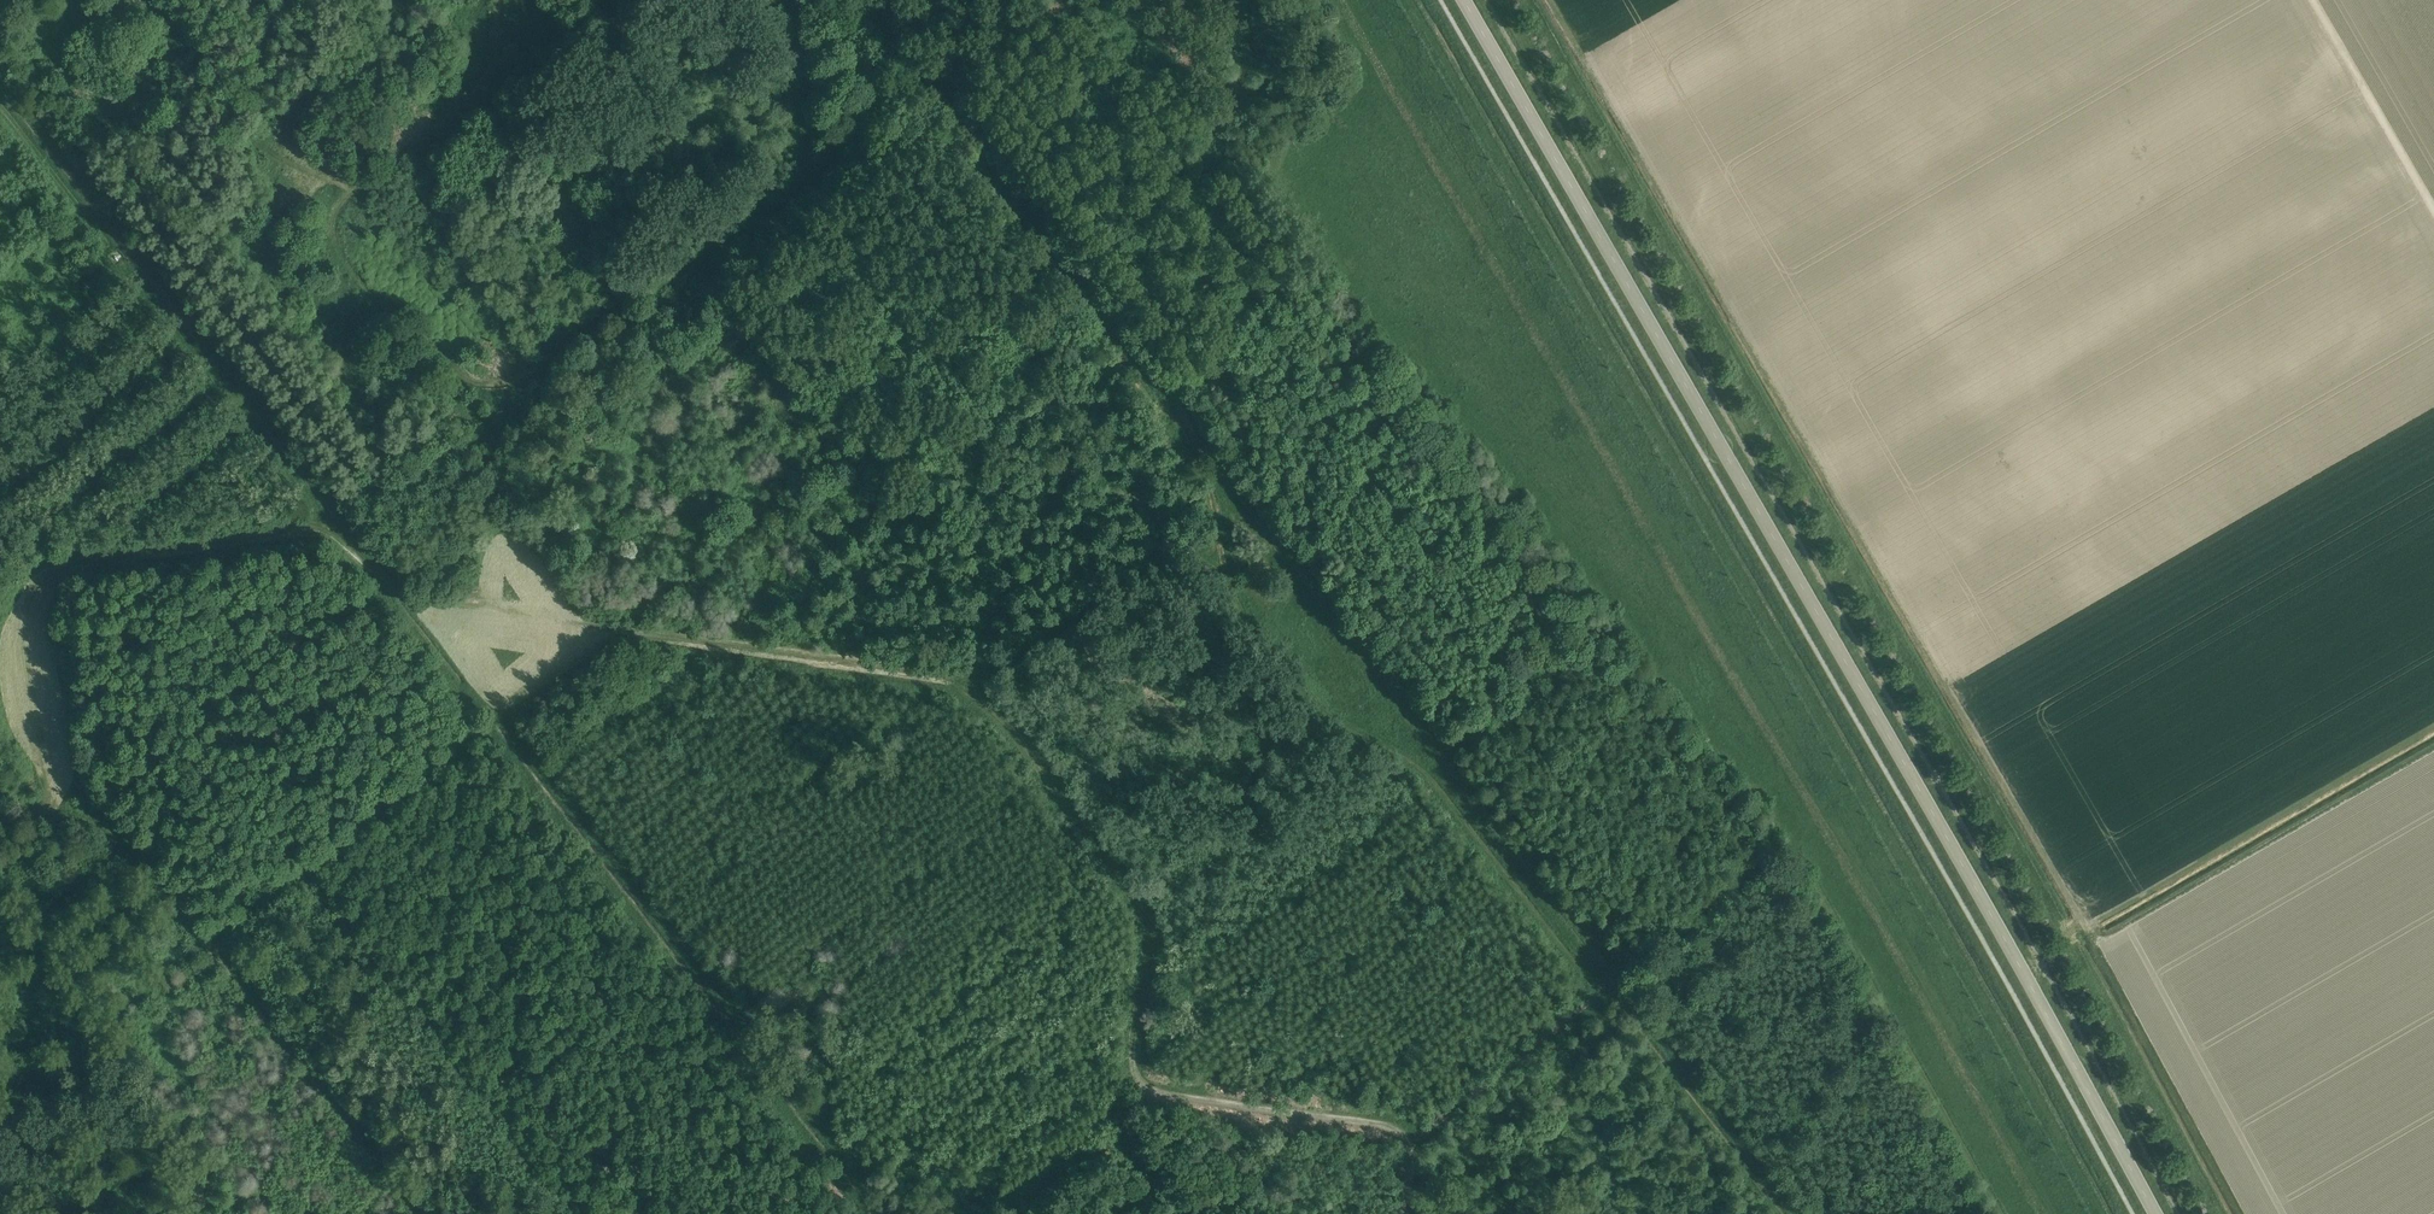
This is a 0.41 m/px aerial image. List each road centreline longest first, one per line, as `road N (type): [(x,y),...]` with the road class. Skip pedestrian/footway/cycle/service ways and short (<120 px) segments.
road 1 (tertiary): [(1462,0),(2151,1213)]
road 2 (track): [(215,937),(153,851),(72,810),(0,823)]
road 3 (track): [(115,247),(0,103)]

